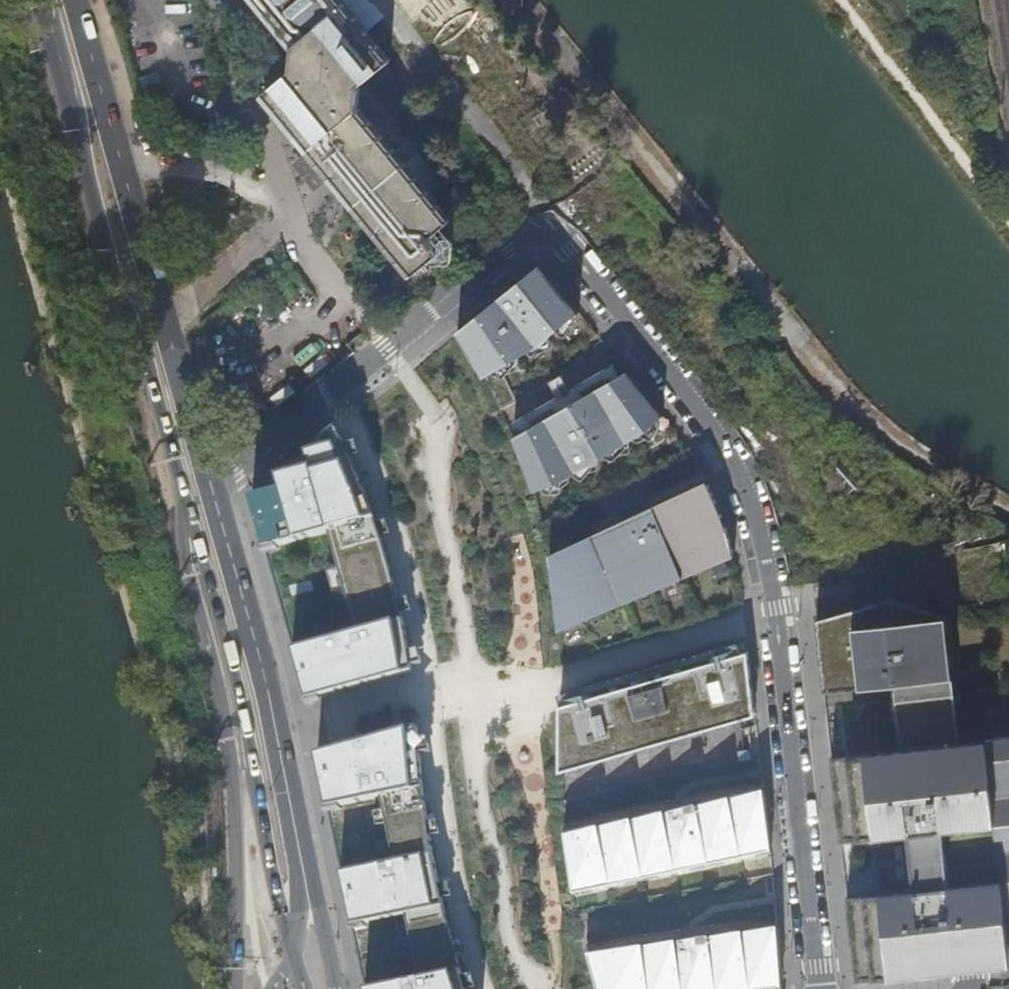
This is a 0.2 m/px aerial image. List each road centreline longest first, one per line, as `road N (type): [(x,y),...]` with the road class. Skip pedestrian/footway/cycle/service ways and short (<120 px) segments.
road 1 (residential): [(562,235),(737,453),(758,505),(786,644),(822,988)]
road 2 (track): [(518,0),(864,420),(929,472),(1008,518)]
road 3 (primary): [(45,0),(96,210),(184,489),(219,653)]
road 4 (primary): [(214,488),(76,0)]
road 5 (residential): [(562,235),(533,231),(506,244),(214,488)]
road 6 (primary): [(299,844),(214,488)]
road 7 (primary): [(219,653),(235,809),(235,988)]
road 8 (primary): [(219,653),(294,952)]
road 9 (primary): [(335,988),(299,844)]

